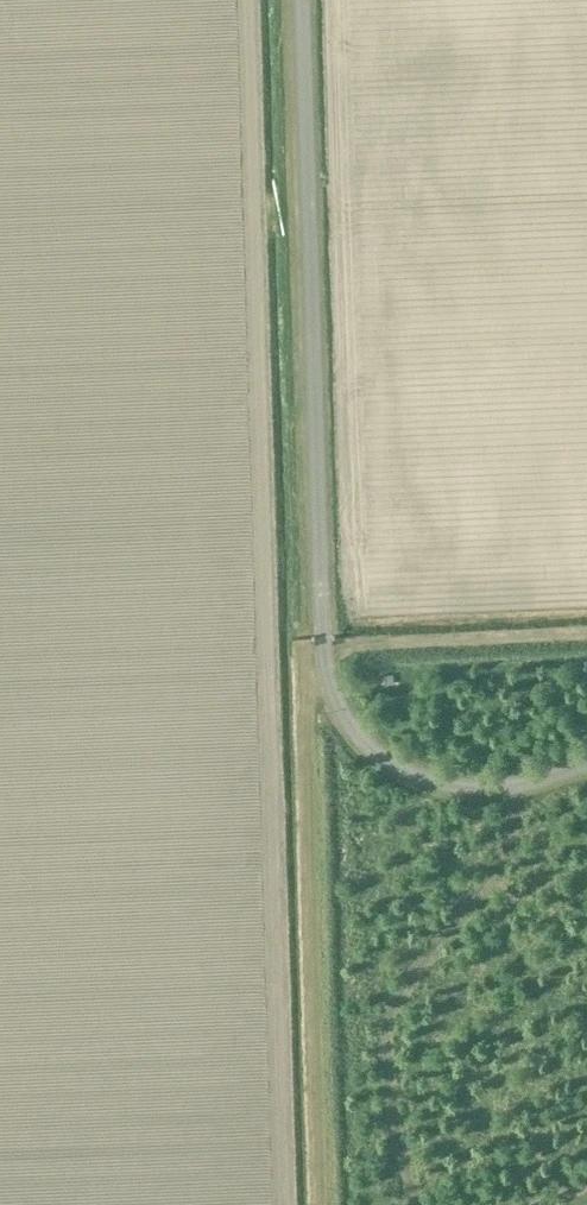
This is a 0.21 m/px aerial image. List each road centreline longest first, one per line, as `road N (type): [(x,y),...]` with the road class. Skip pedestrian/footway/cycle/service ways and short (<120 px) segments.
road 1 (track): [(329,683),(306,701),(324,1204)]

